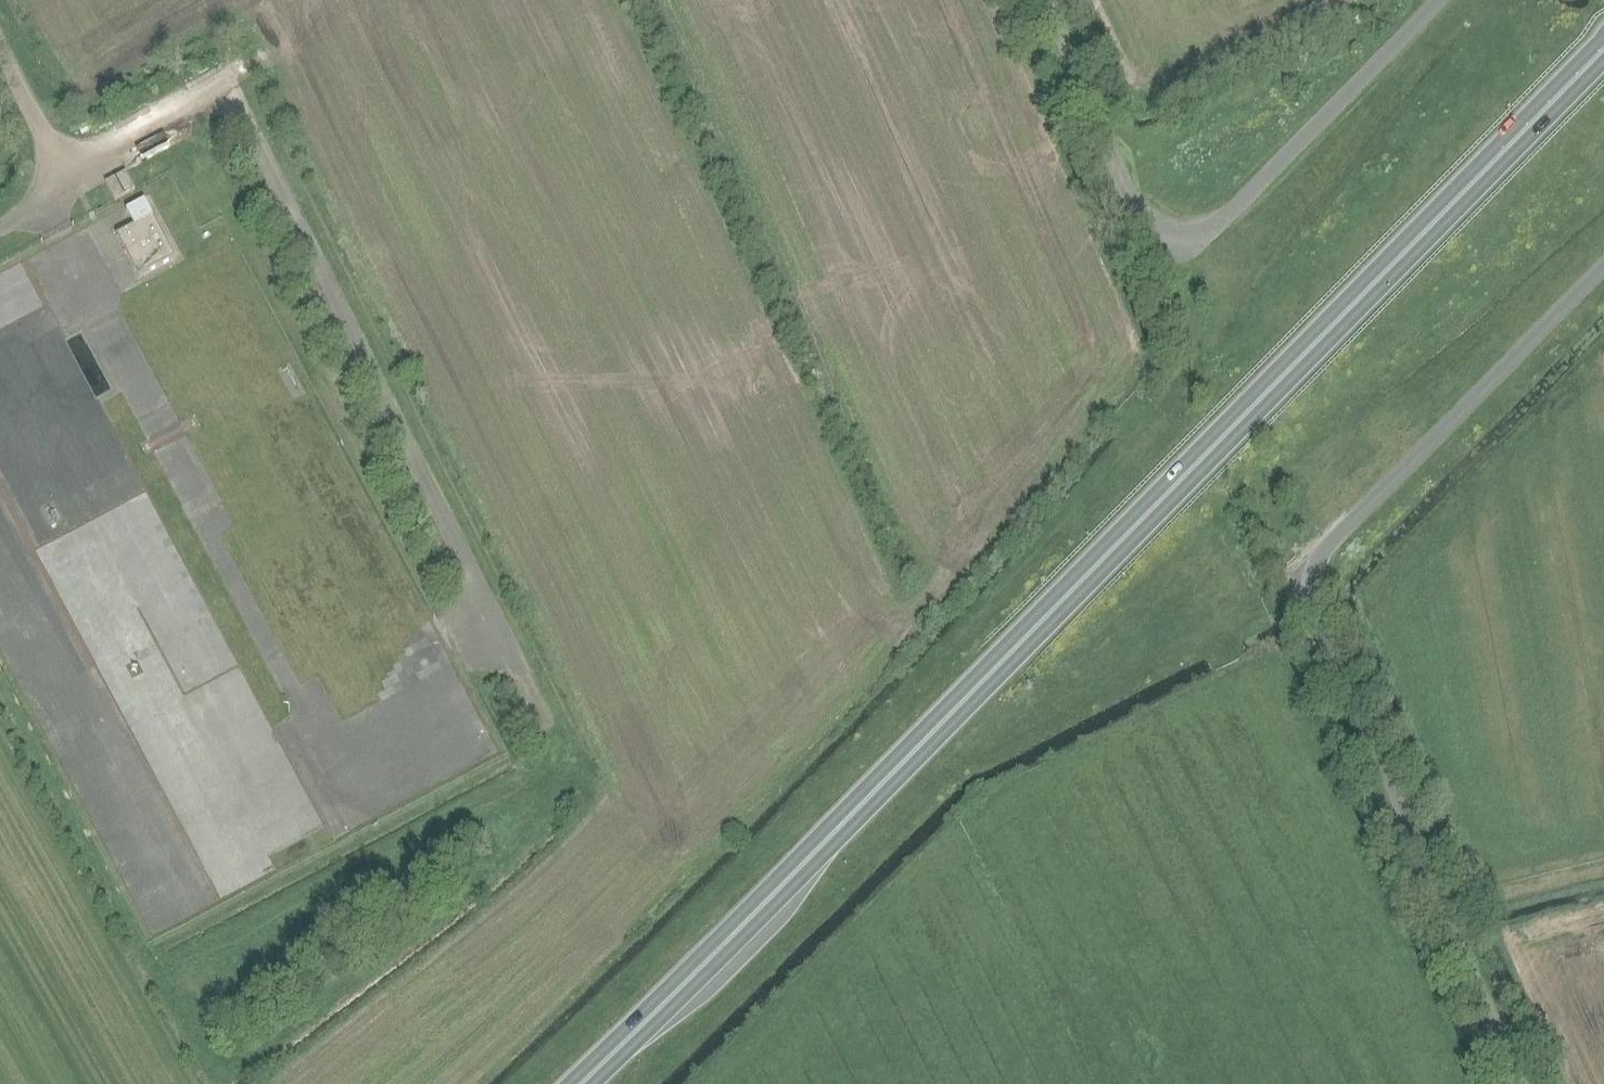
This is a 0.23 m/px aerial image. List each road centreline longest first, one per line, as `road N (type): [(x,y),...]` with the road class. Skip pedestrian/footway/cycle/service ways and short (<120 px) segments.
road 1 (trunk): [(581,1083),(1603,52)]
road 2 (unclassified): [(1603,266),(1328,547),(1314,580),(1315,618),(1521,1083)]
road 3 (unclassified): [(1044,0),(1128,194),(1154,228),(1181,240),(1214,227),(1439,0)]

